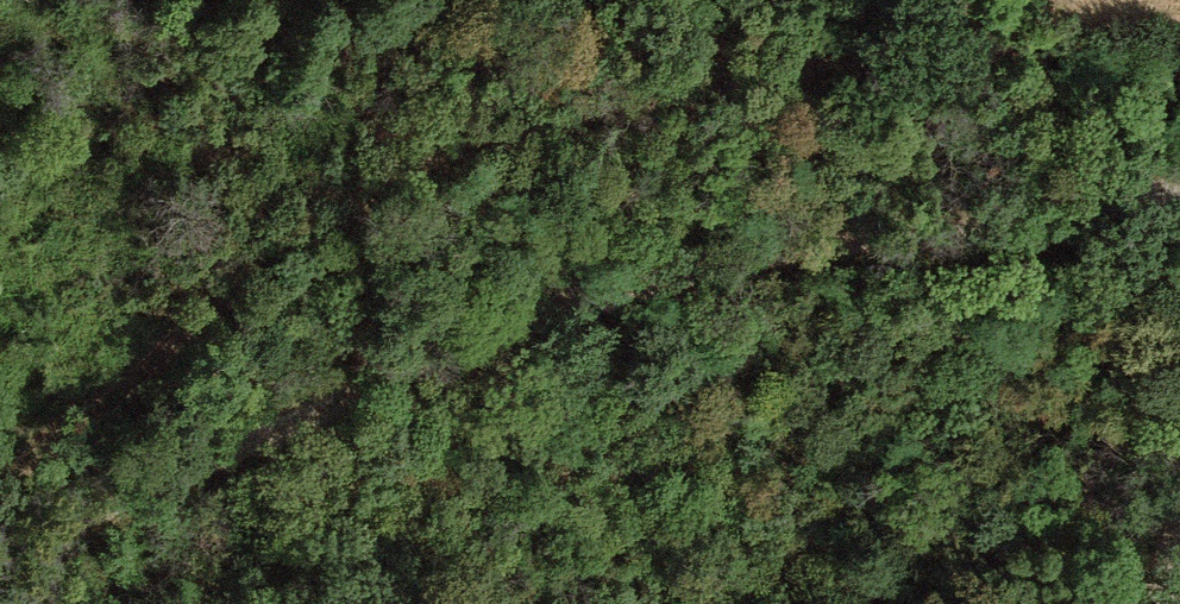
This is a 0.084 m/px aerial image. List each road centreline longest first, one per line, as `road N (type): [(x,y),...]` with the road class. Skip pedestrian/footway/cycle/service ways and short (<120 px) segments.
road 1 (track): [(0,559),(838,219),(1158,191),(1179,199)]
road 2 (track): [(0,489),(270,241),(805,0)]

